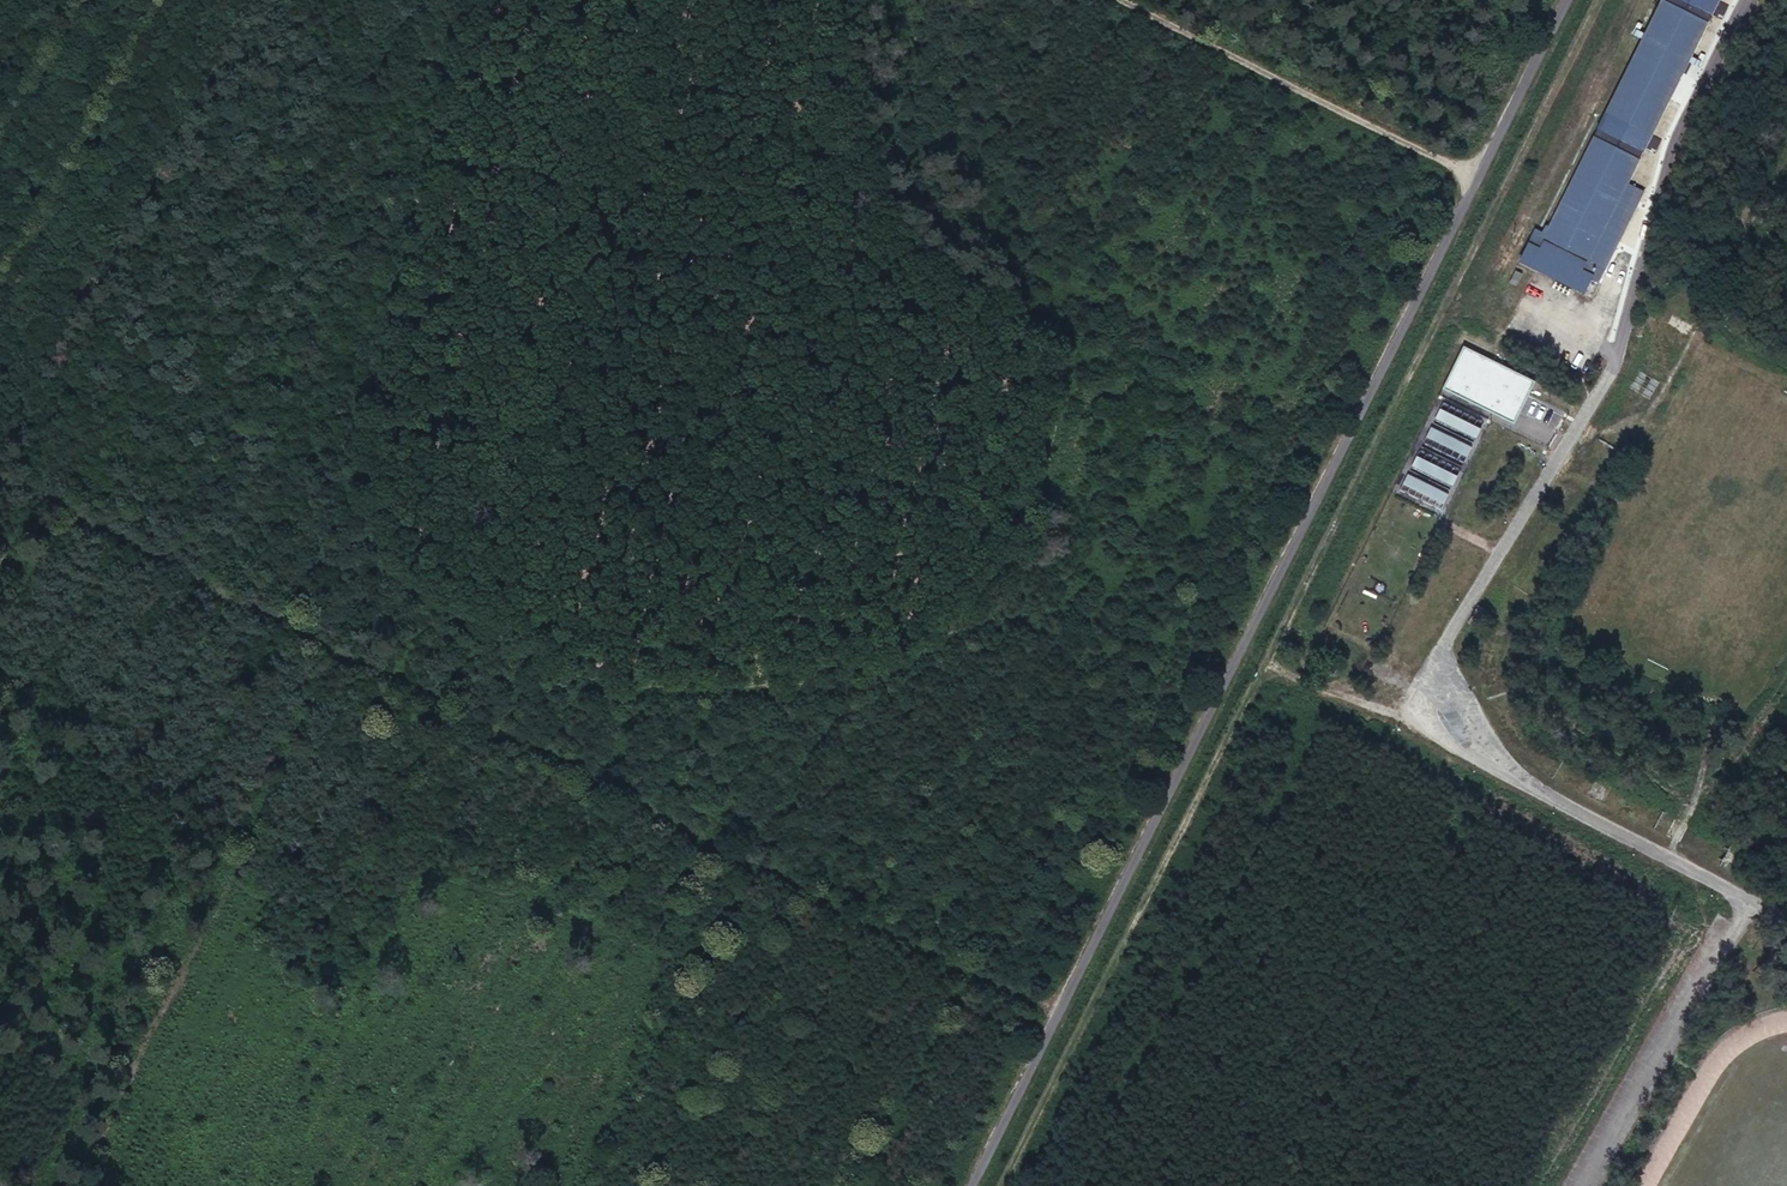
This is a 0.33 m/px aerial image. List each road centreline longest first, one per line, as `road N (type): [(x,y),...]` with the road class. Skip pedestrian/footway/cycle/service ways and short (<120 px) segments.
road 1 (track): [(0,476),(1061,1011)]
road 2 (track): [(1127,0),(1481,175)]

